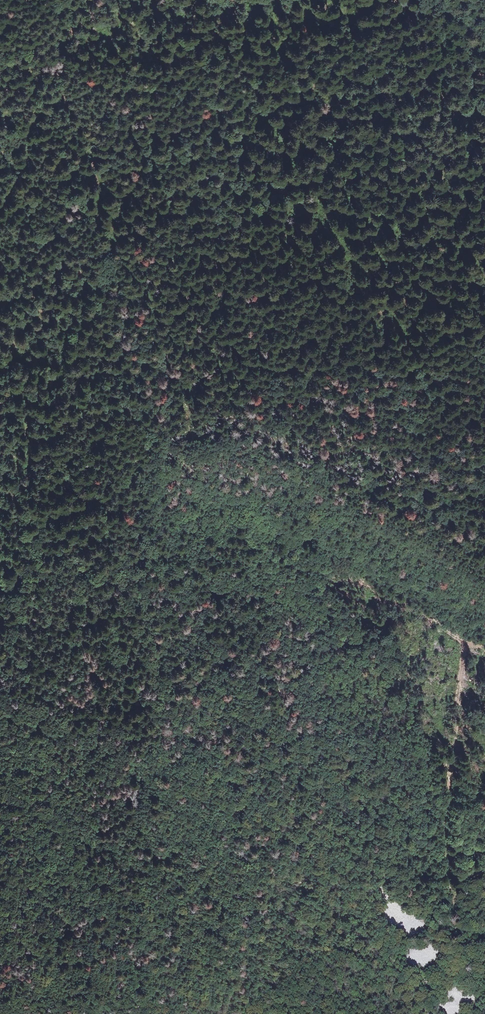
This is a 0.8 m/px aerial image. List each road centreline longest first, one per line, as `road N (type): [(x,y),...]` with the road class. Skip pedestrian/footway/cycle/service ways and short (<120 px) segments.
road 1 (track): [(60,0),(55,48),(66,97),(94,149),(119,248),(148,299),(187,417),(191,447),(142,508)]
road 2 (track): [(451,919),(444,807),(465,641),(484,652)]
road 3 (track): [(142,508),(88,445),(55,359),(0,297)]
road 4 (track): [(0,209),(40,128),(66,97)]

